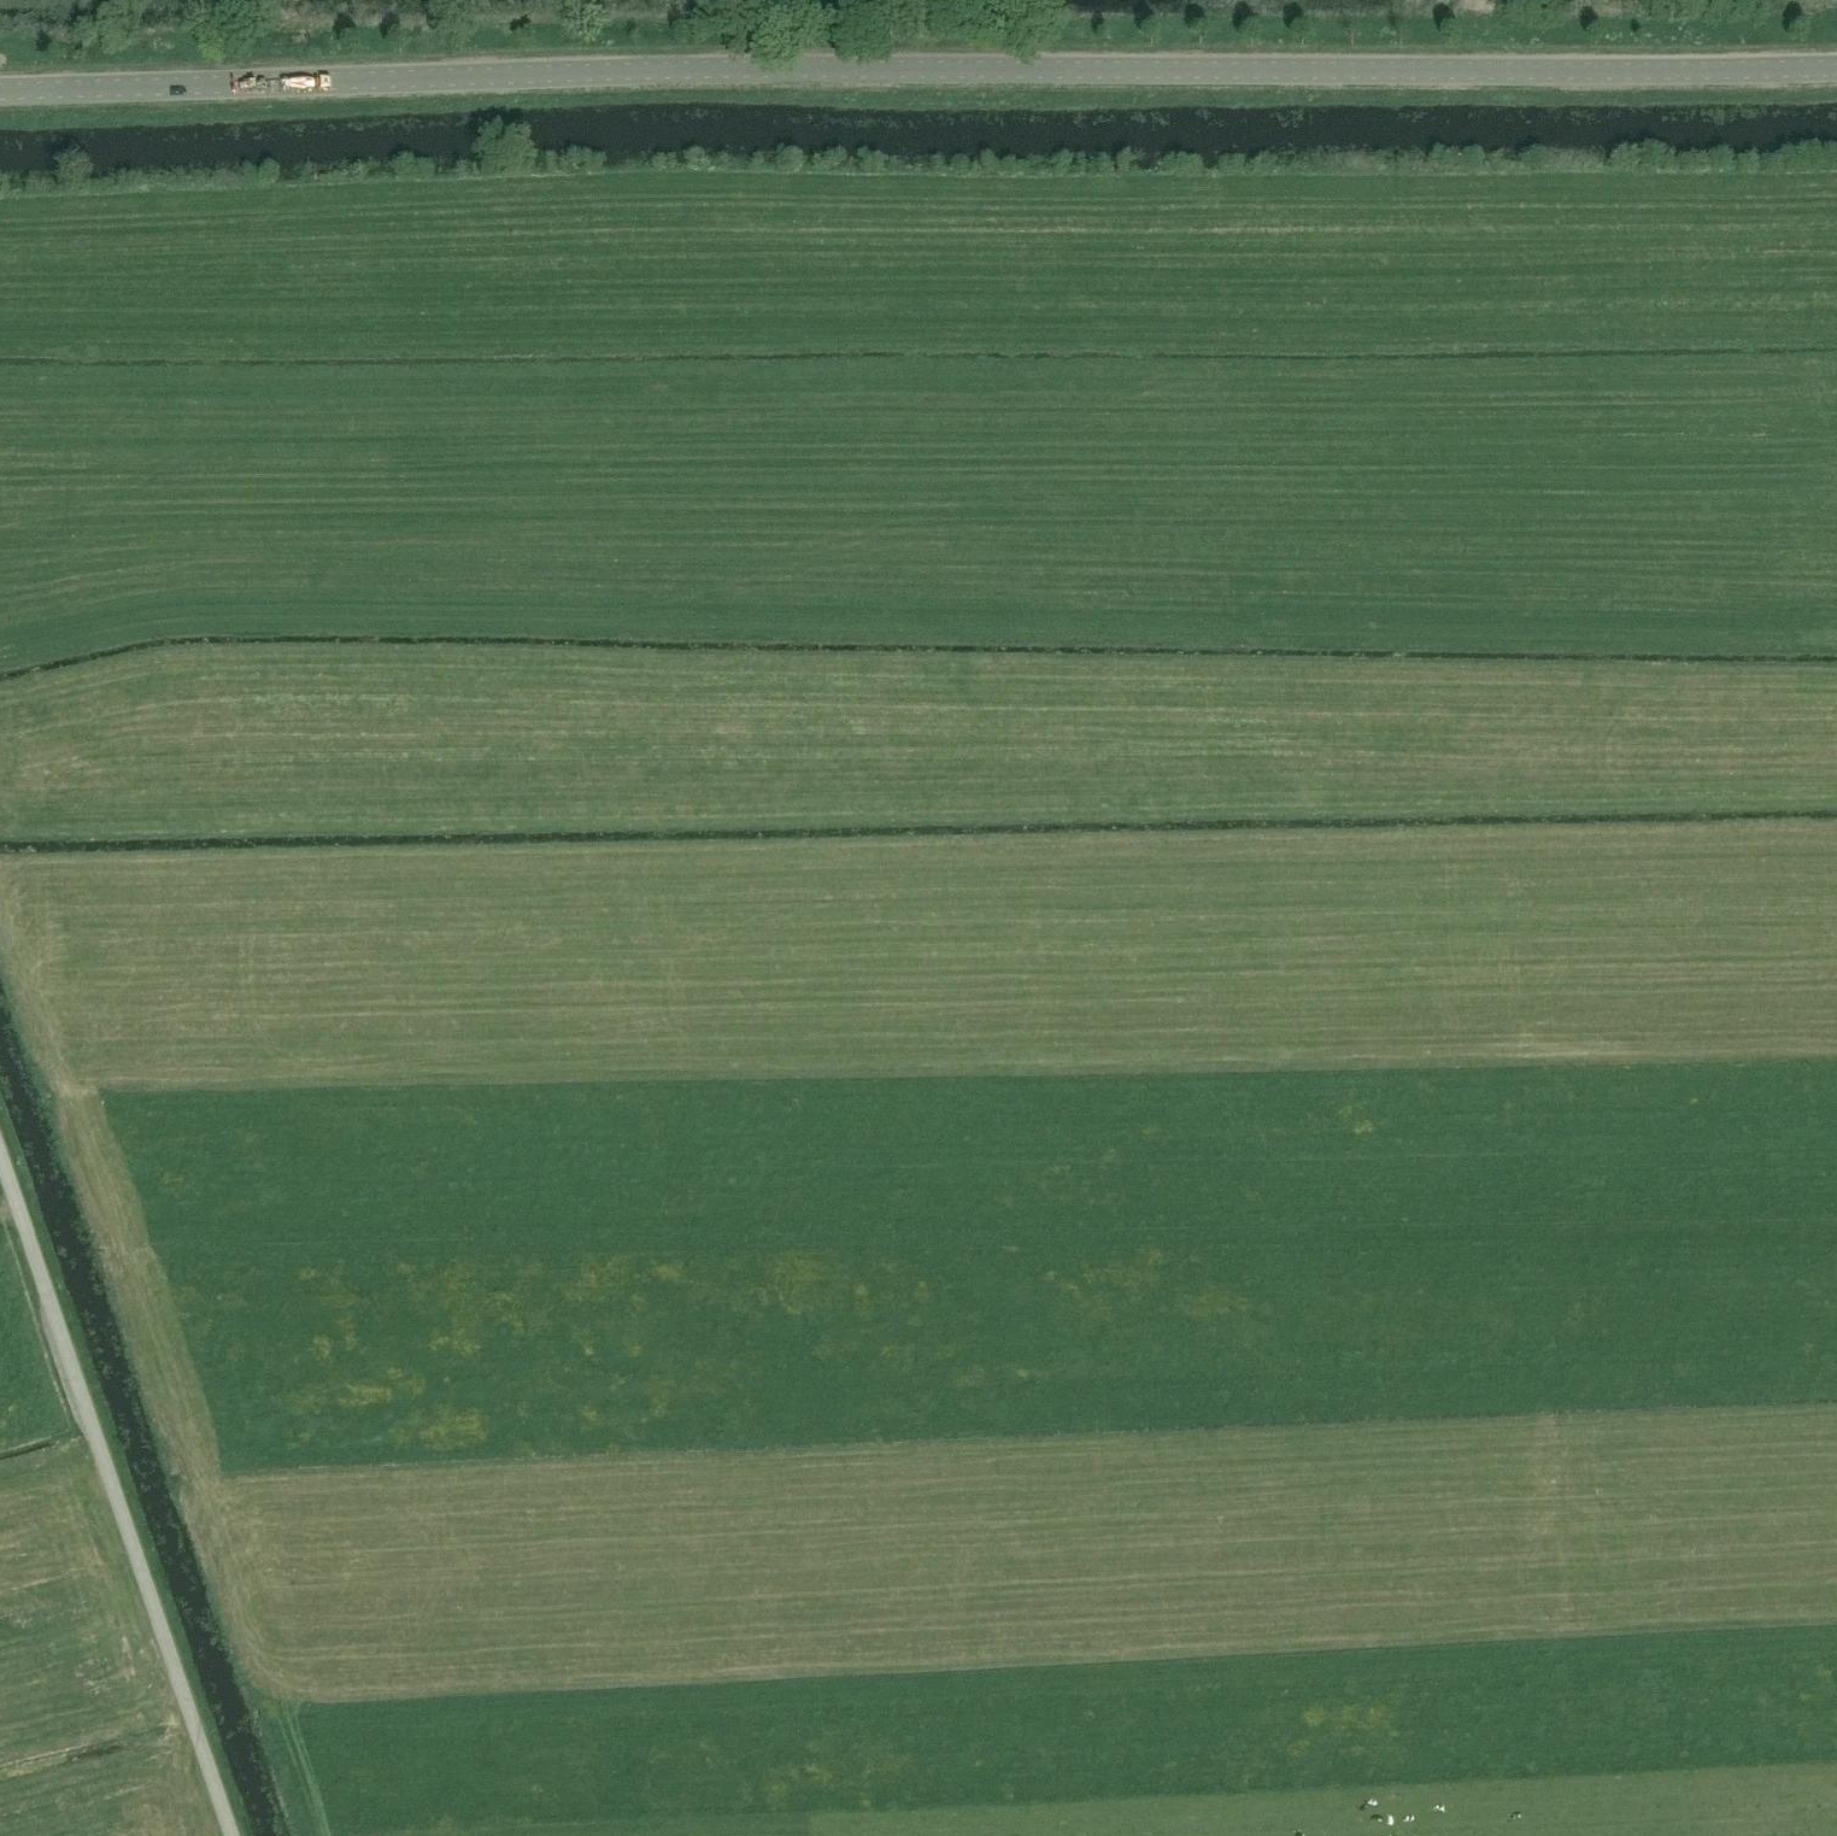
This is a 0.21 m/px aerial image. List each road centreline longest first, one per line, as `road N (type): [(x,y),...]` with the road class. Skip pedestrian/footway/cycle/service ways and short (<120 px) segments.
road 1 (unclassified): [(0,91),(1836,67)]
road 2 (unclassified): [(230,1835),(0,1161)]

